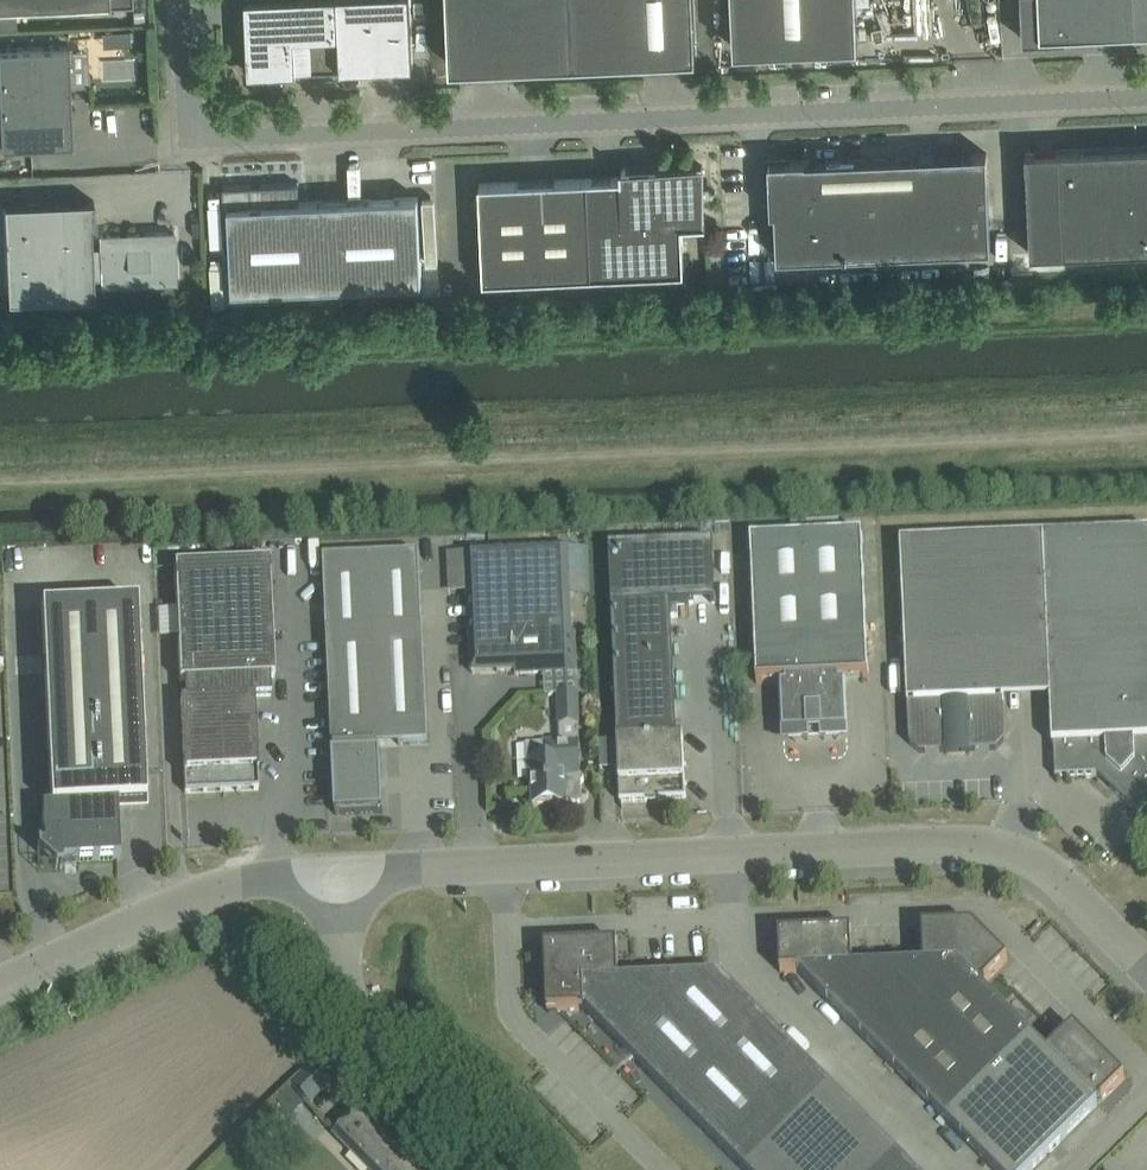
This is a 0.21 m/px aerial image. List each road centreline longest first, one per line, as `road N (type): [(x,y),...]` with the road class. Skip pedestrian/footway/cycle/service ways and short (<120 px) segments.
road 1 (unclassified): [(1146,99),(225,136),(188,103),(181,0)]
road 2 (unclassified): [(1146,971),(1041,865),(990,844),(345,866)]
road 3 (unclassified): [(0,981),(192,893),(266,872),(345,866)]
road 4 (unclassified): [(509,1169),(369,1032),(353,991),(345,866)]

